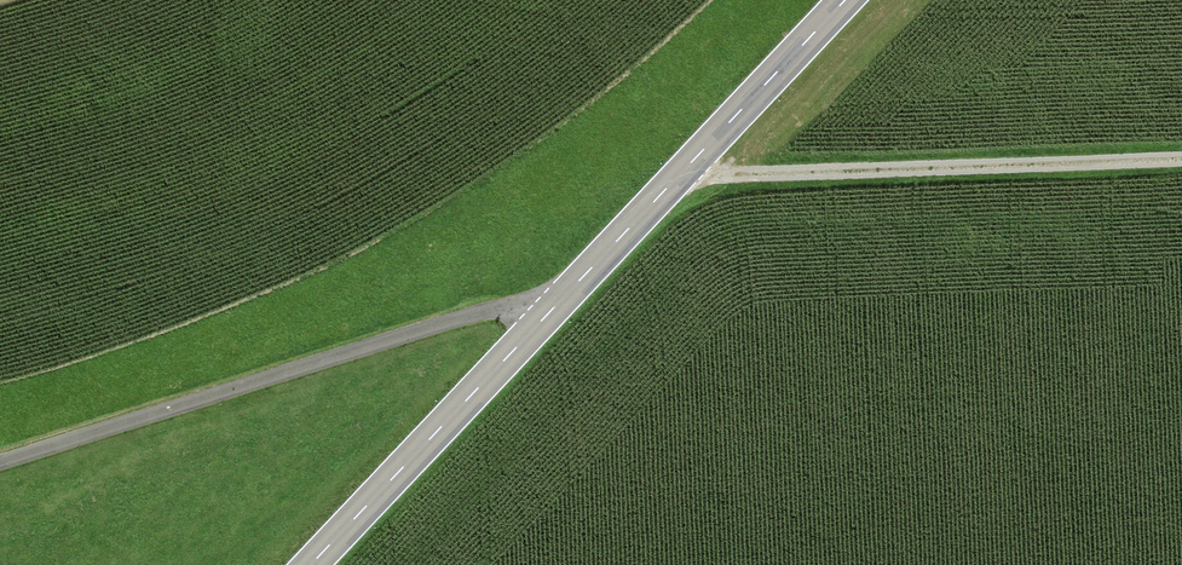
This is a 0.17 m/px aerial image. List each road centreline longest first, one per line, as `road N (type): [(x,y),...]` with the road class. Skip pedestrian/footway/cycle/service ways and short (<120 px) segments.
road 1 (unclassified): [(0,461),(574,283)]
road 2 (track): [(670,181),(1181,158)]
road 3 (tertiary): [(574,283),(842,0)]
road 4 (tertiary): [(308,564),(574,283)]

